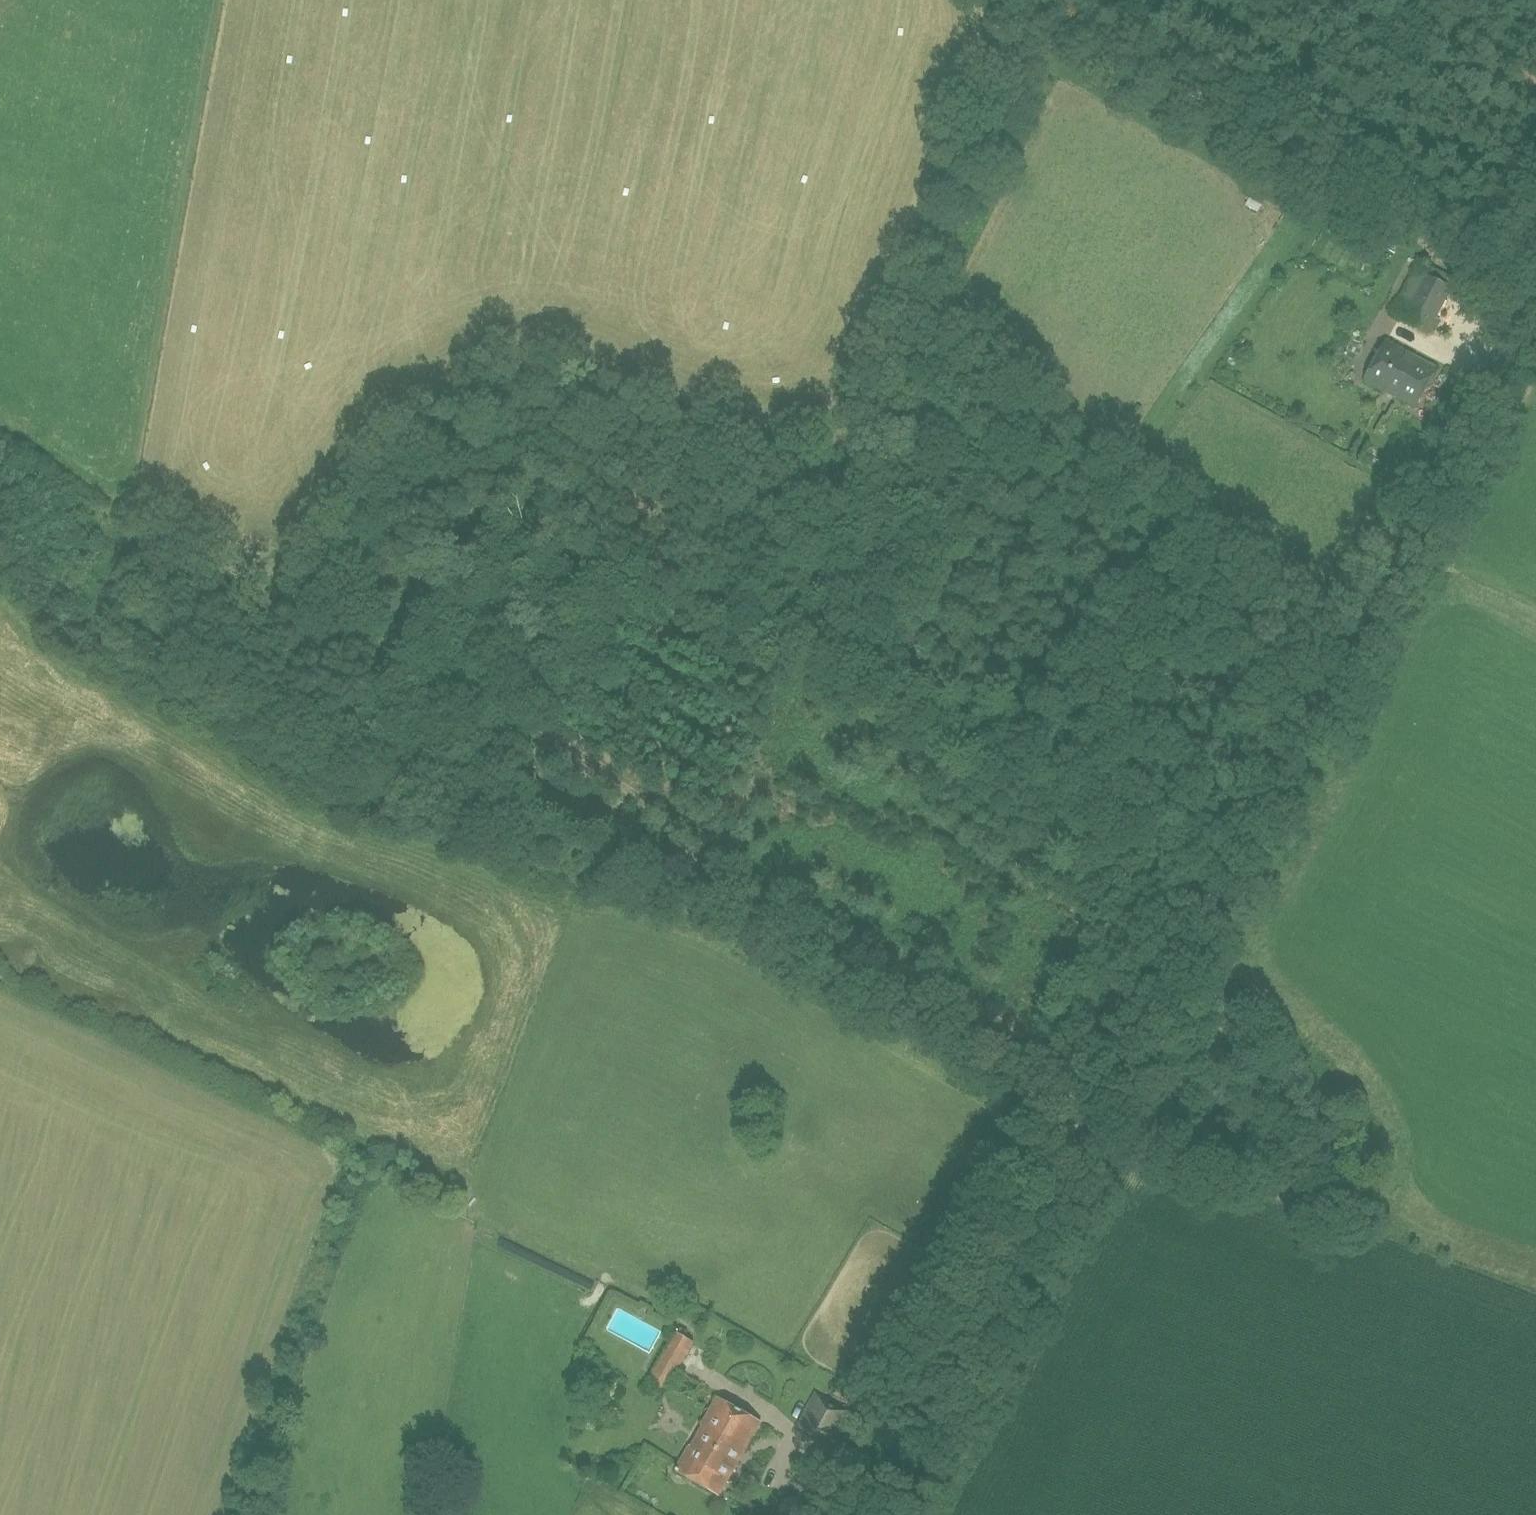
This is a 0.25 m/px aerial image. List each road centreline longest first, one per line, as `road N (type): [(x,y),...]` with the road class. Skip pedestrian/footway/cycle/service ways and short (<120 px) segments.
road 1 (track): [(882,1514),(1221,885),(477,487)]
road 2 (track): [(1535,279),(1221,885)]

